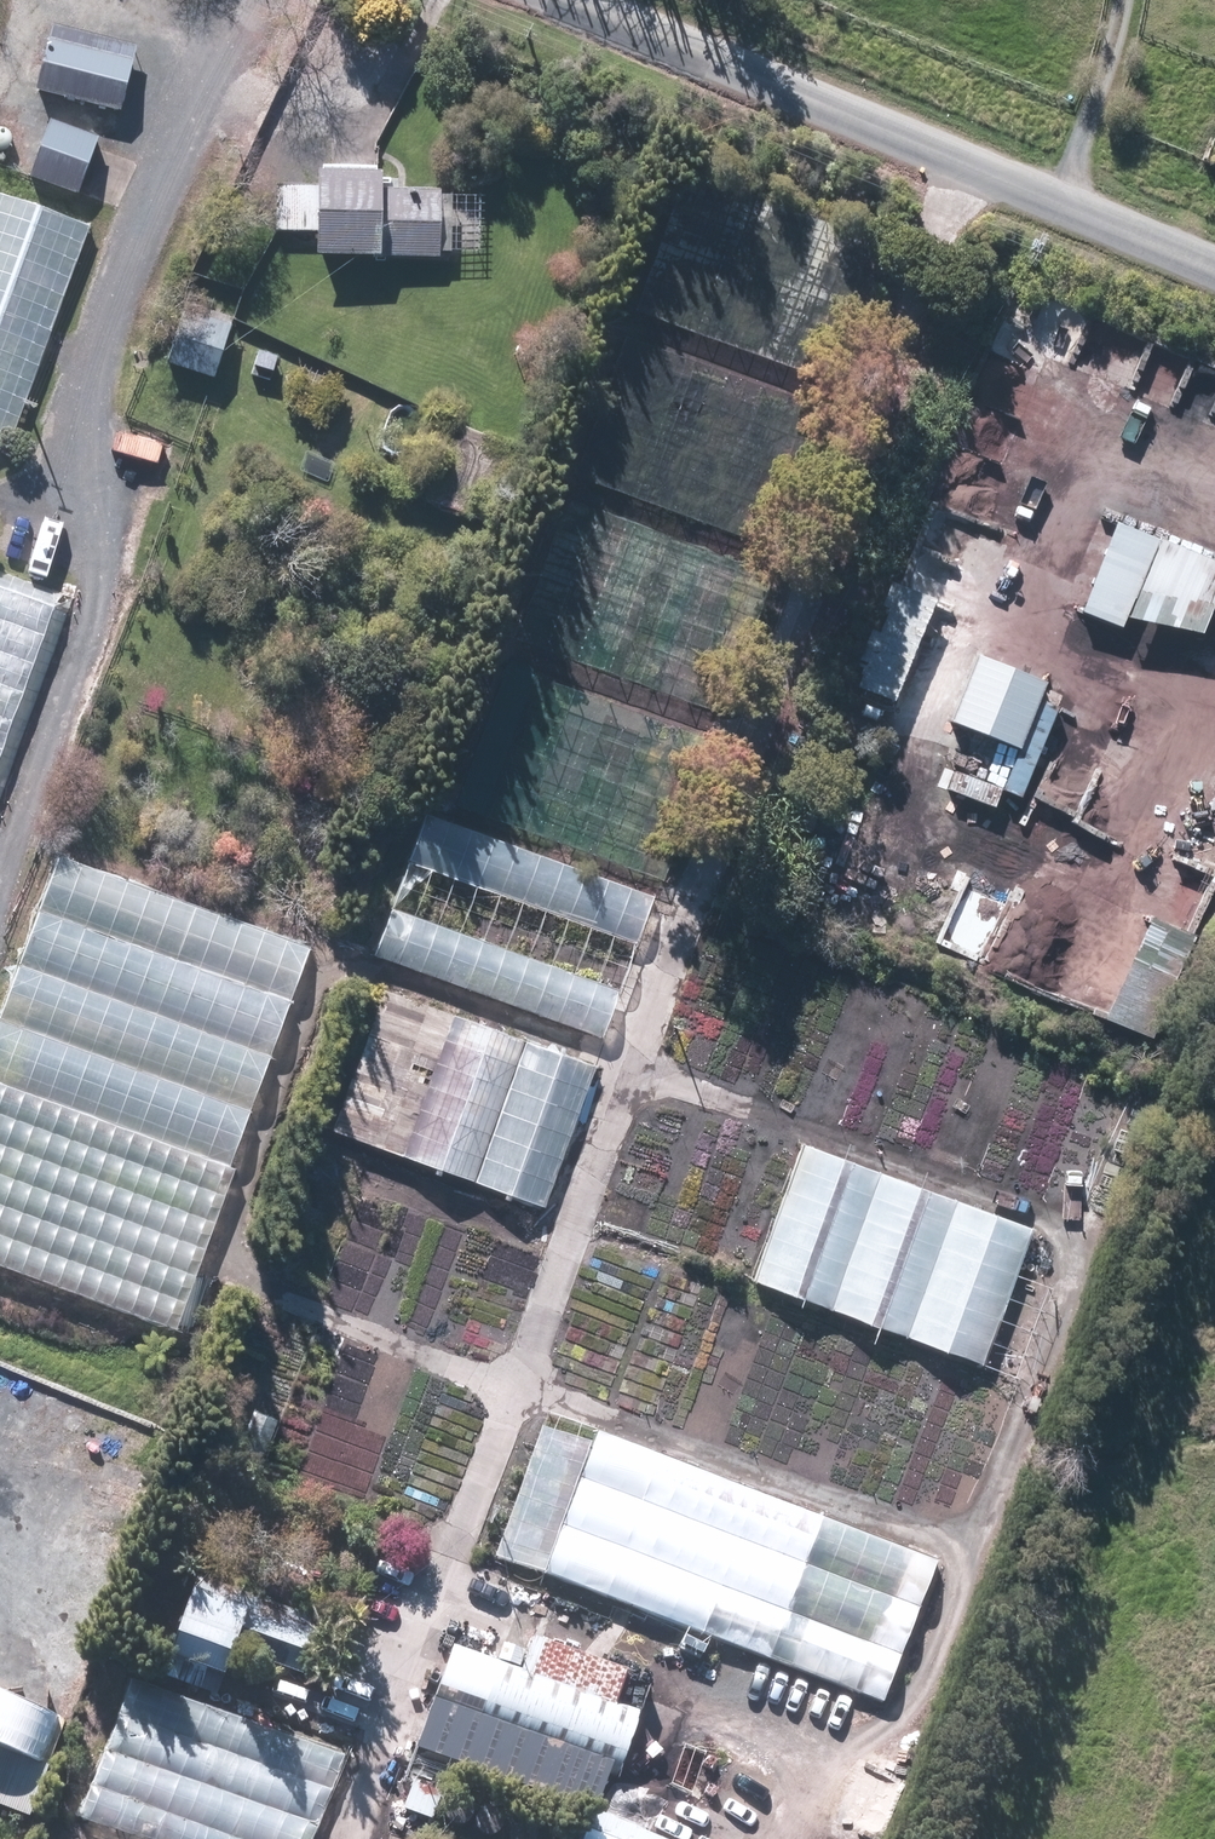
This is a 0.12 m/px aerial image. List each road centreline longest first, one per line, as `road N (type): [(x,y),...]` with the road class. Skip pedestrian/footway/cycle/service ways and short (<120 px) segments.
road 1 (track): [(969,155),(351,1838)]
road 2 (track): [(867,1838),(1077,1261),(1066,1219),(636,1062)]
road 3 (track): [(276,0),(64,463),(62,501),(89,627),(0,837)]
road 4 (track): [(271,1299),(971,1553)]
road 5 (residential): [(600,0),(1214,258)]

